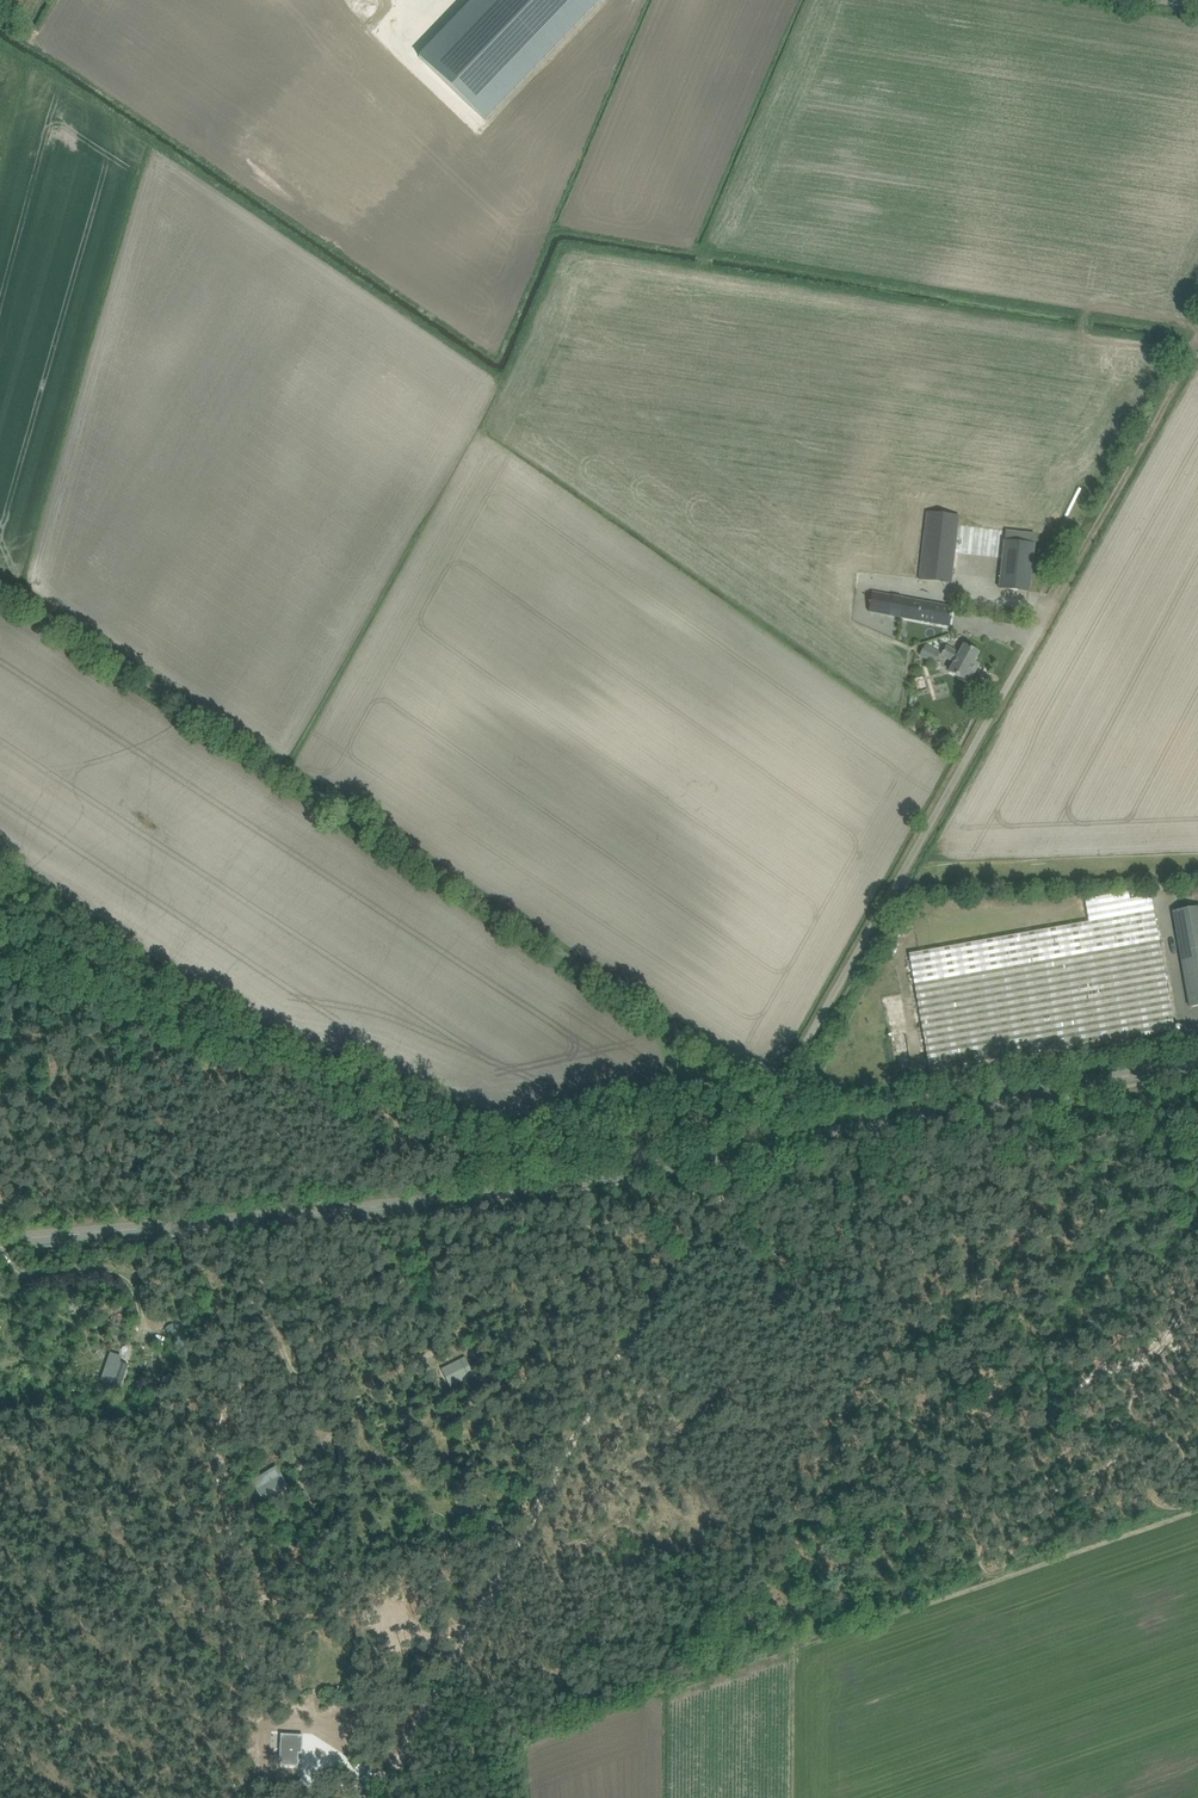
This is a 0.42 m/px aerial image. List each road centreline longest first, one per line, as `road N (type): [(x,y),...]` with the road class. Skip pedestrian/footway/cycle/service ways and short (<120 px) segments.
road 1 (tertiary): [(774,1144),(503,1194),(0,1240)]
road 2 (track): [(374,1797),(738,1161)]
road 3 (unclassified): [(774,1144),(780,1090),(1034,629)]
road 4 (tertiary): [(1197,1062),(774,1144)]
road 5 (track): [(1034,629),(1197,334)]

